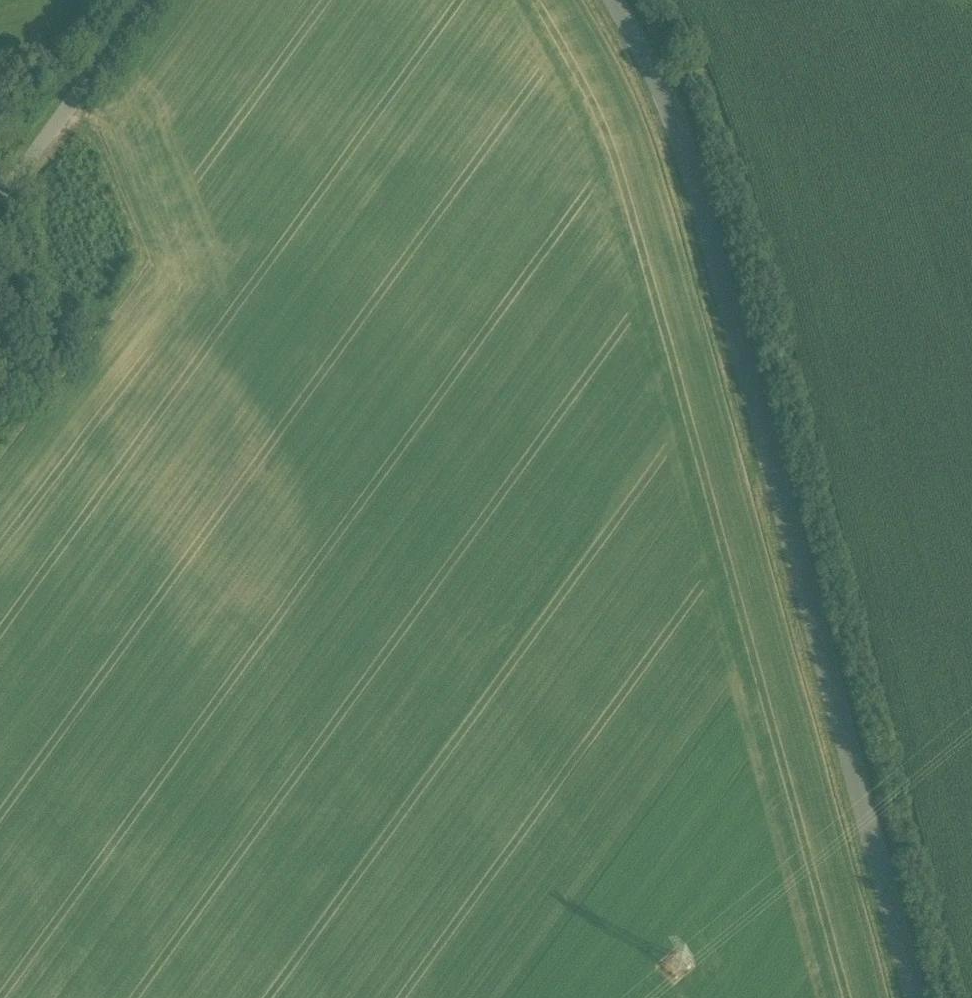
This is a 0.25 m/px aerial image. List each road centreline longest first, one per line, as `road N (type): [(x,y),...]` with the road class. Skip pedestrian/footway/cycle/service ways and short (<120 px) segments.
road 1 (unclassified): [(910,997),(673,126),(610,0)]

